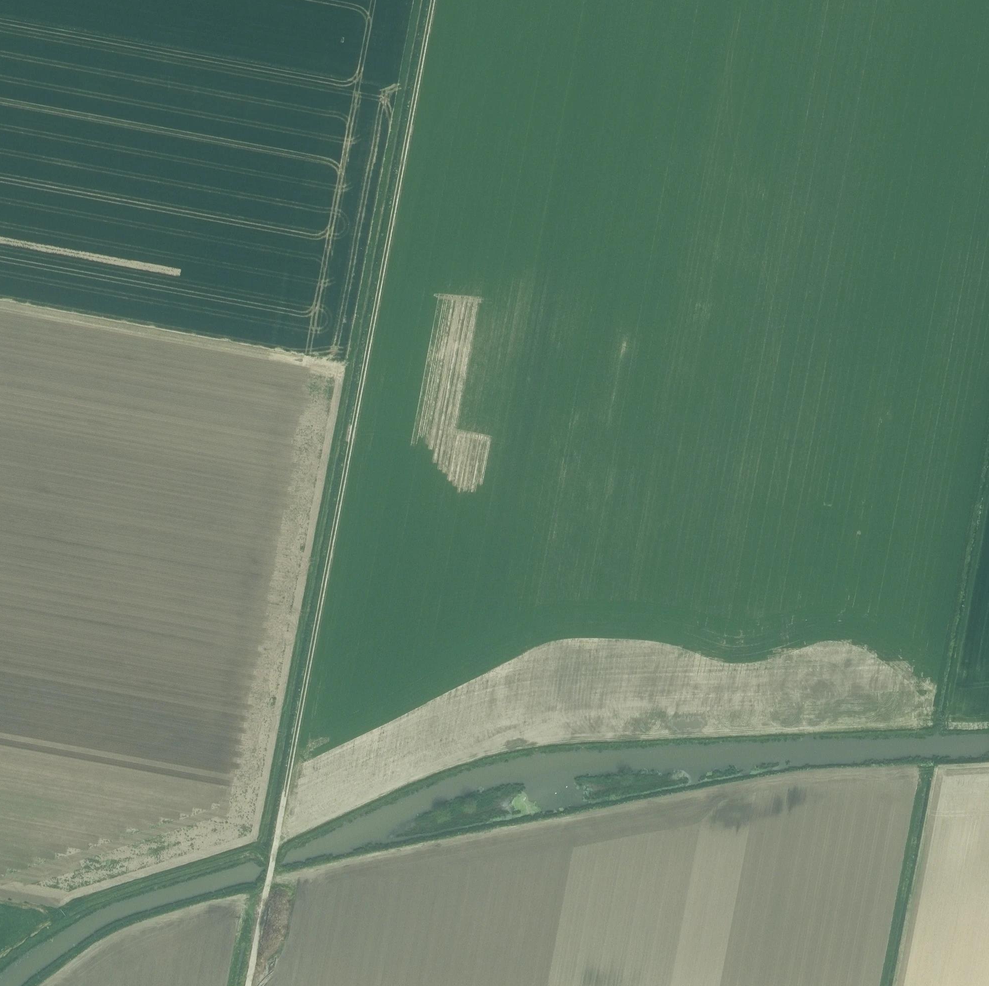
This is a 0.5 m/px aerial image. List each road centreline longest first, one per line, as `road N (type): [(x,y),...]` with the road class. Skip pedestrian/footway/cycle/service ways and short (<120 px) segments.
road 1 (track): [(42,985),(108,934),(268,886)]

